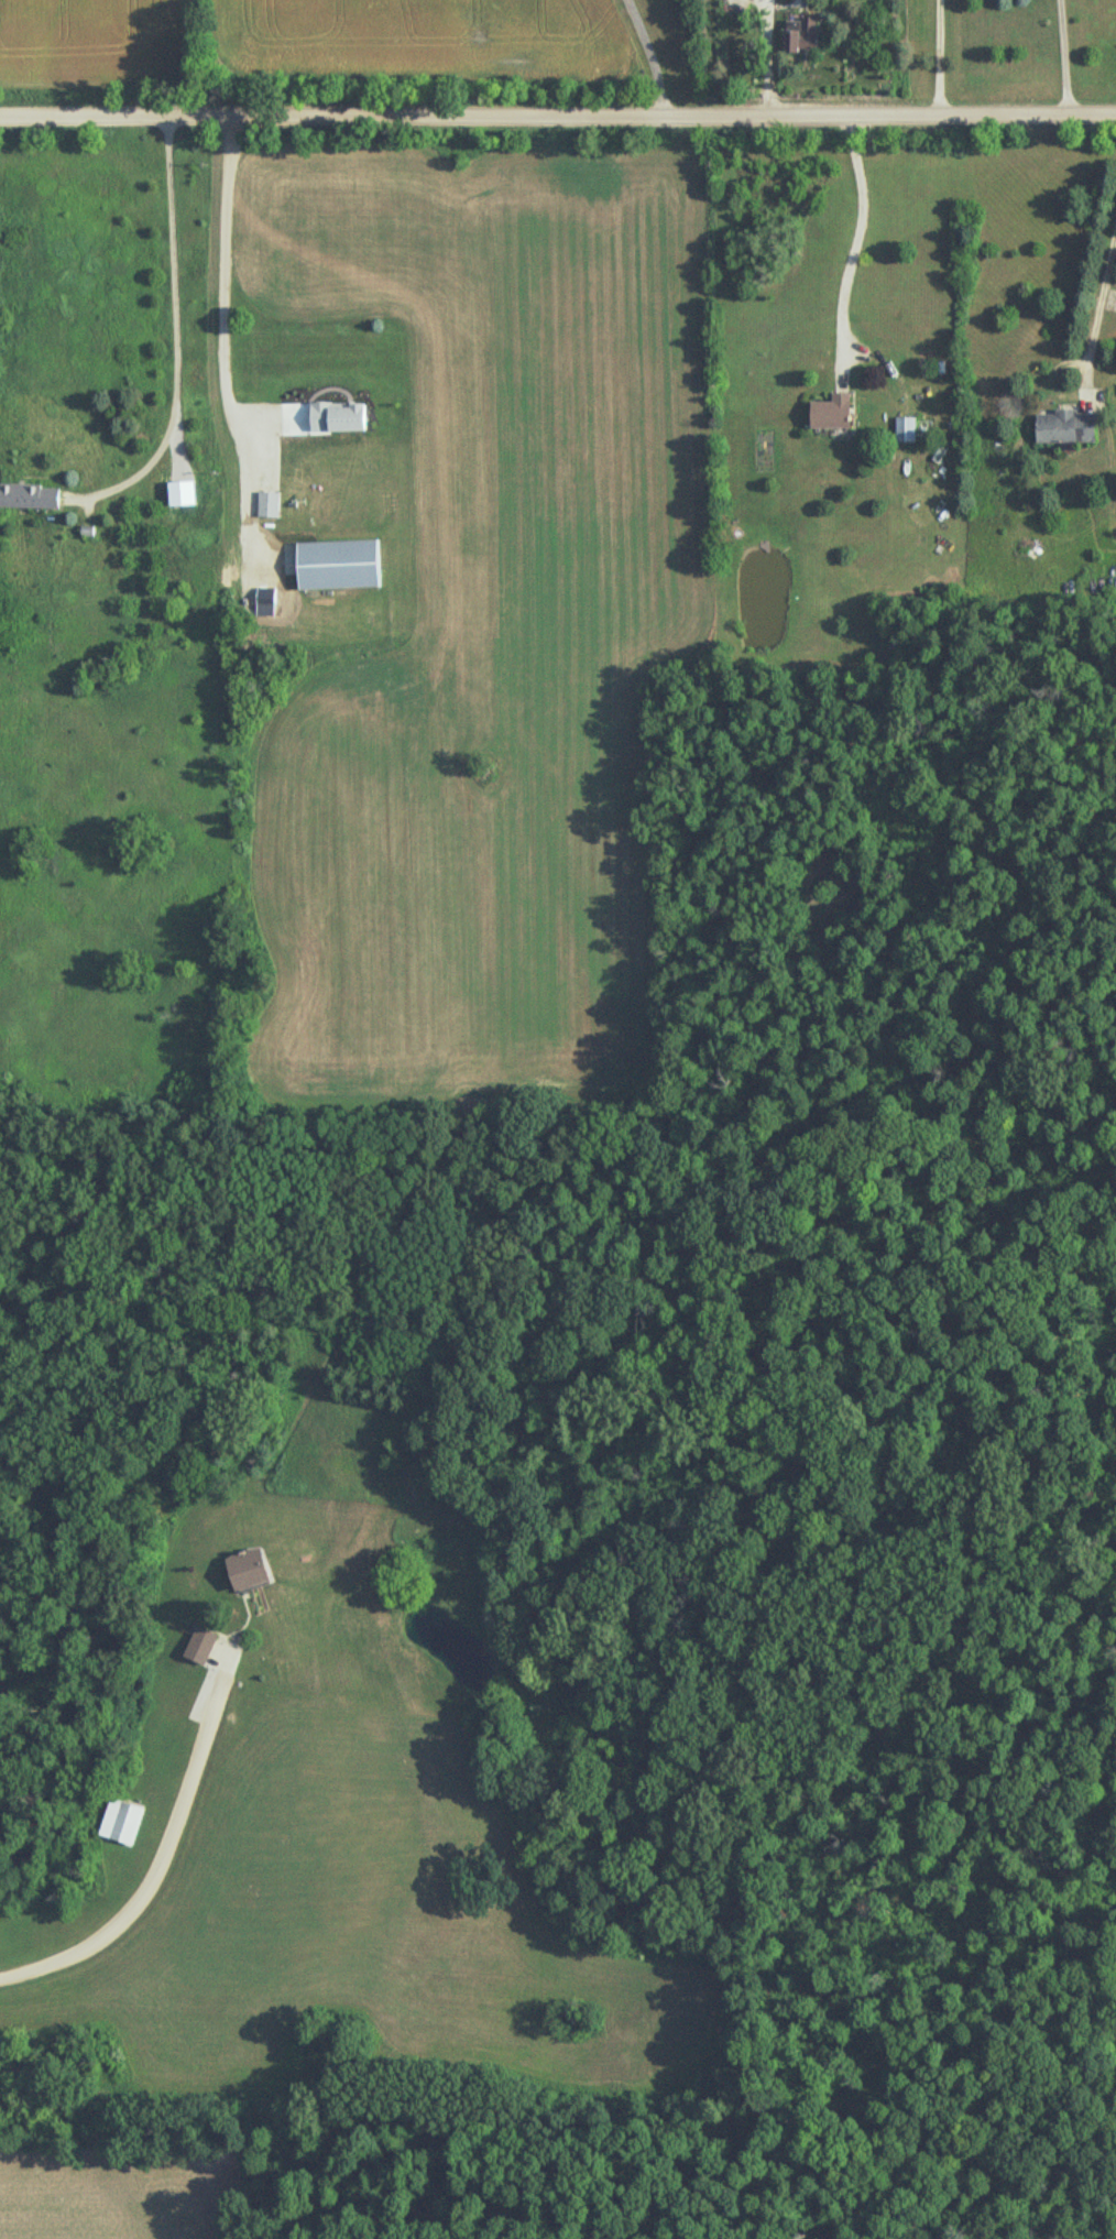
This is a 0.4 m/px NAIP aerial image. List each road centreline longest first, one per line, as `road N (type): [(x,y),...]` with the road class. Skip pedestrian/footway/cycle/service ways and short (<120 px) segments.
road 1 (residential): [(0,114),(1115,111)]

